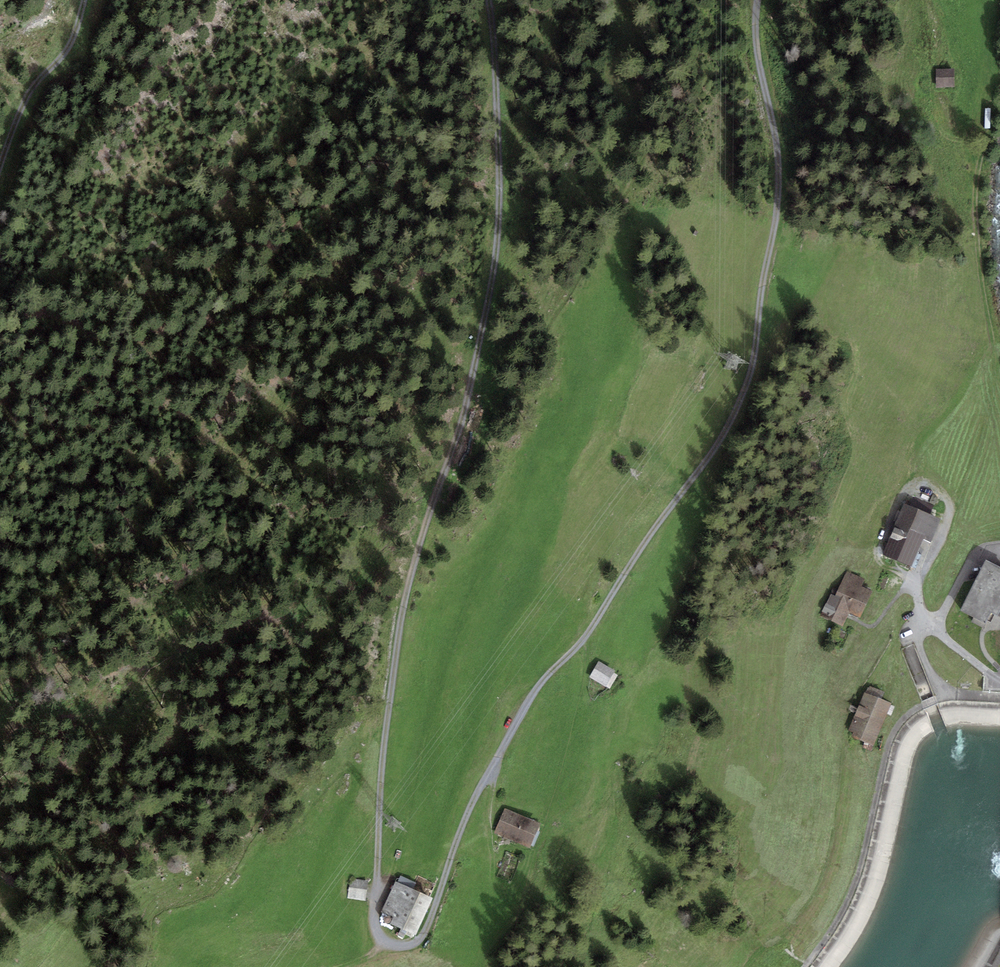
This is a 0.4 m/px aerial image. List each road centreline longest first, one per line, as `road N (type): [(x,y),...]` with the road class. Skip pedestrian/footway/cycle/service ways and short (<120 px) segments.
road 1 (track): [(583,642),(550,673),(486,774),(420,937),(384,949),(371,912),(385,730),(415,560),(494,290),(497,121),(483,0)]
road 2 (track): [(760,0),(763,92),(785,157),(763,327),(730,435),(583,642)]
road 3 (track): [(932,548),(983,428),(996,364),(982,223),(992,134)]
road 4 (track): [(749,966),(791,931),(826,869),(847,699),(885,655),(905,610),(924,617)]
road 5 (track): [(83,0),(61,57),(24,102),(0,171)]

